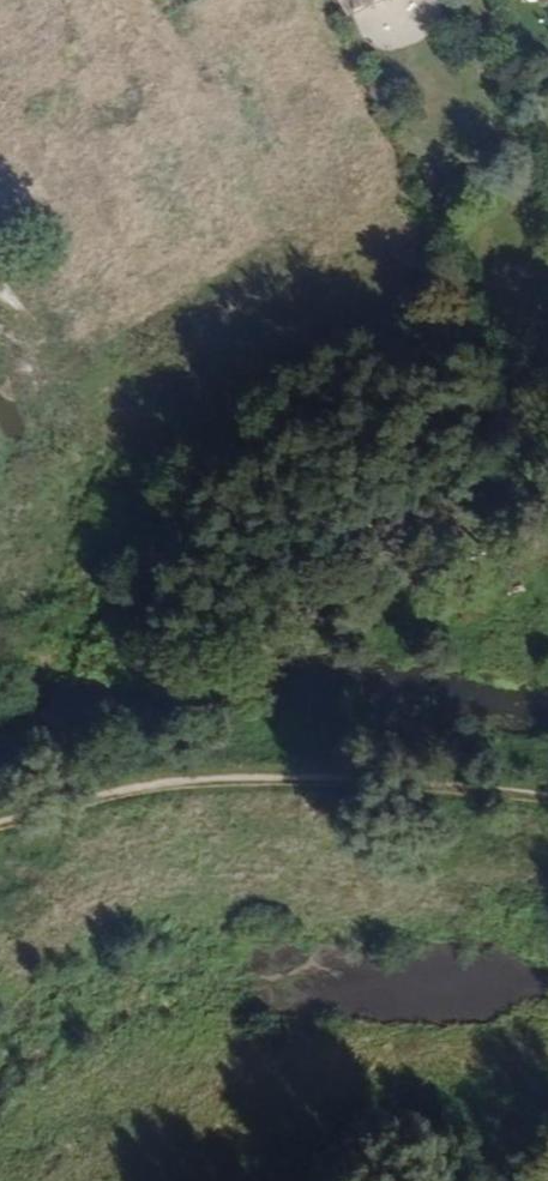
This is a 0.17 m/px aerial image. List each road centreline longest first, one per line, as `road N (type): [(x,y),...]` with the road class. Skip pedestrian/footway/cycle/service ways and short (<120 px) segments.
road 1 (track): [(547,802),(425,786),(227,781),(95,798),(0,828)]

